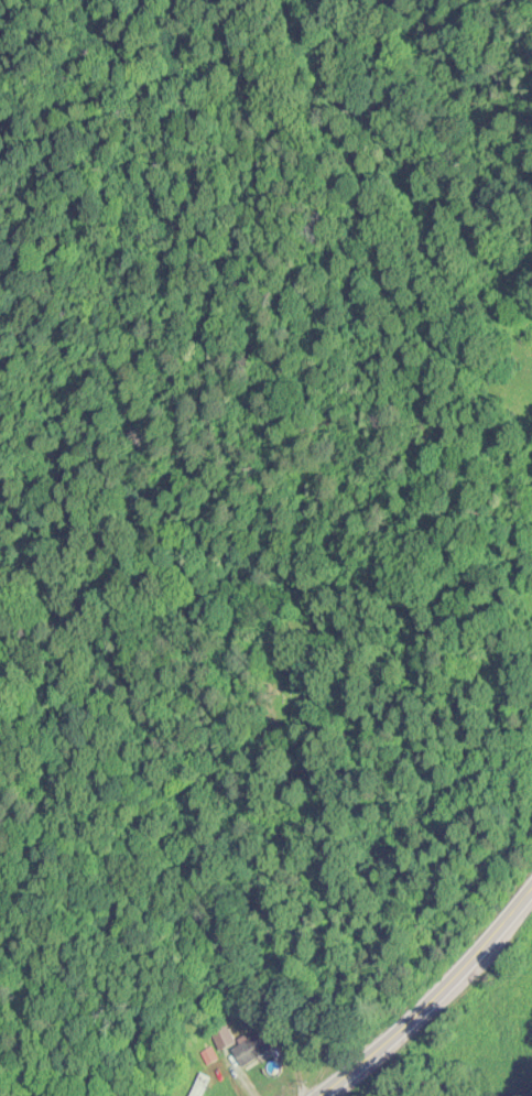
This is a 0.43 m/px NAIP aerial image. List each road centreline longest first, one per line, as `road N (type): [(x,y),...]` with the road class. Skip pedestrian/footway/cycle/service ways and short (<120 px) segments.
road 1 (secondary): [(531,890),(415,1019),(326,1095)]

